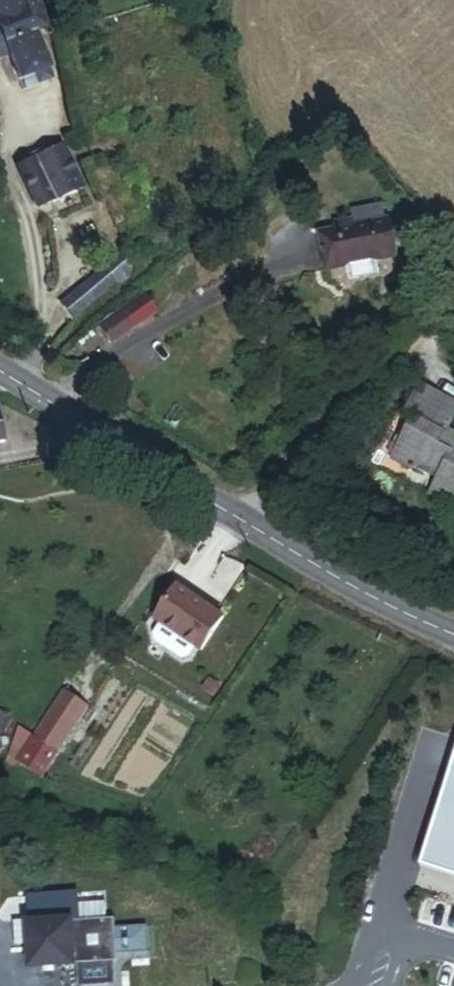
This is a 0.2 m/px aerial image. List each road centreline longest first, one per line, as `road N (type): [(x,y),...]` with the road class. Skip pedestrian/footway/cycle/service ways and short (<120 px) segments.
road 1 (secondary): [(0,374),(335,577),(453,629)]

